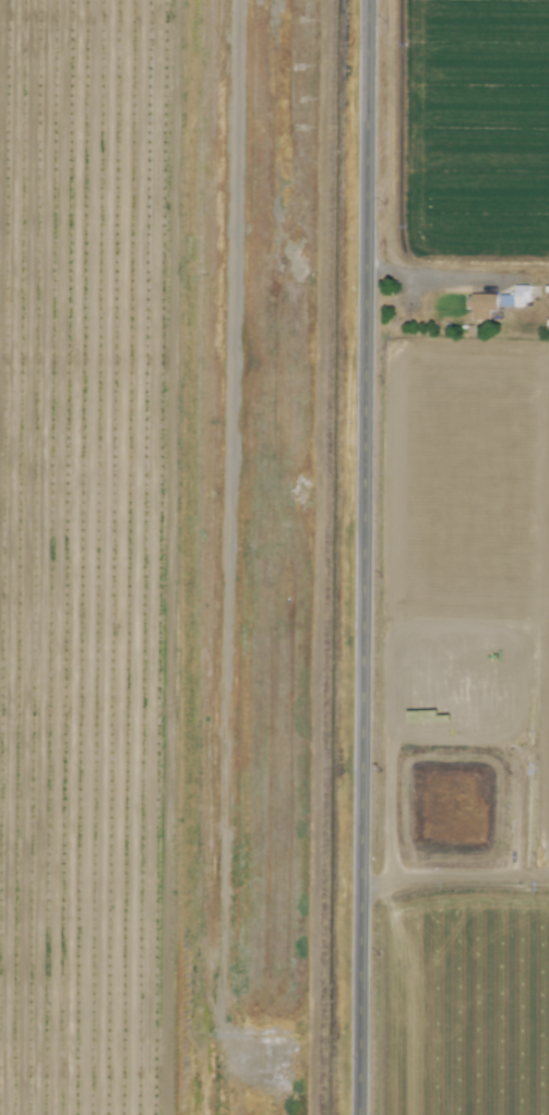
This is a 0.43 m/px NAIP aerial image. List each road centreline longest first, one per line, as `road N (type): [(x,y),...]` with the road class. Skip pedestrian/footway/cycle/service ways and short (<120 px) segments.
road 1 (primary): [(366,0),(358,1114)]
road 2 (track): [(365,271),(548,281)]
road 3 (track): [(172,1035),(0,1038)]

